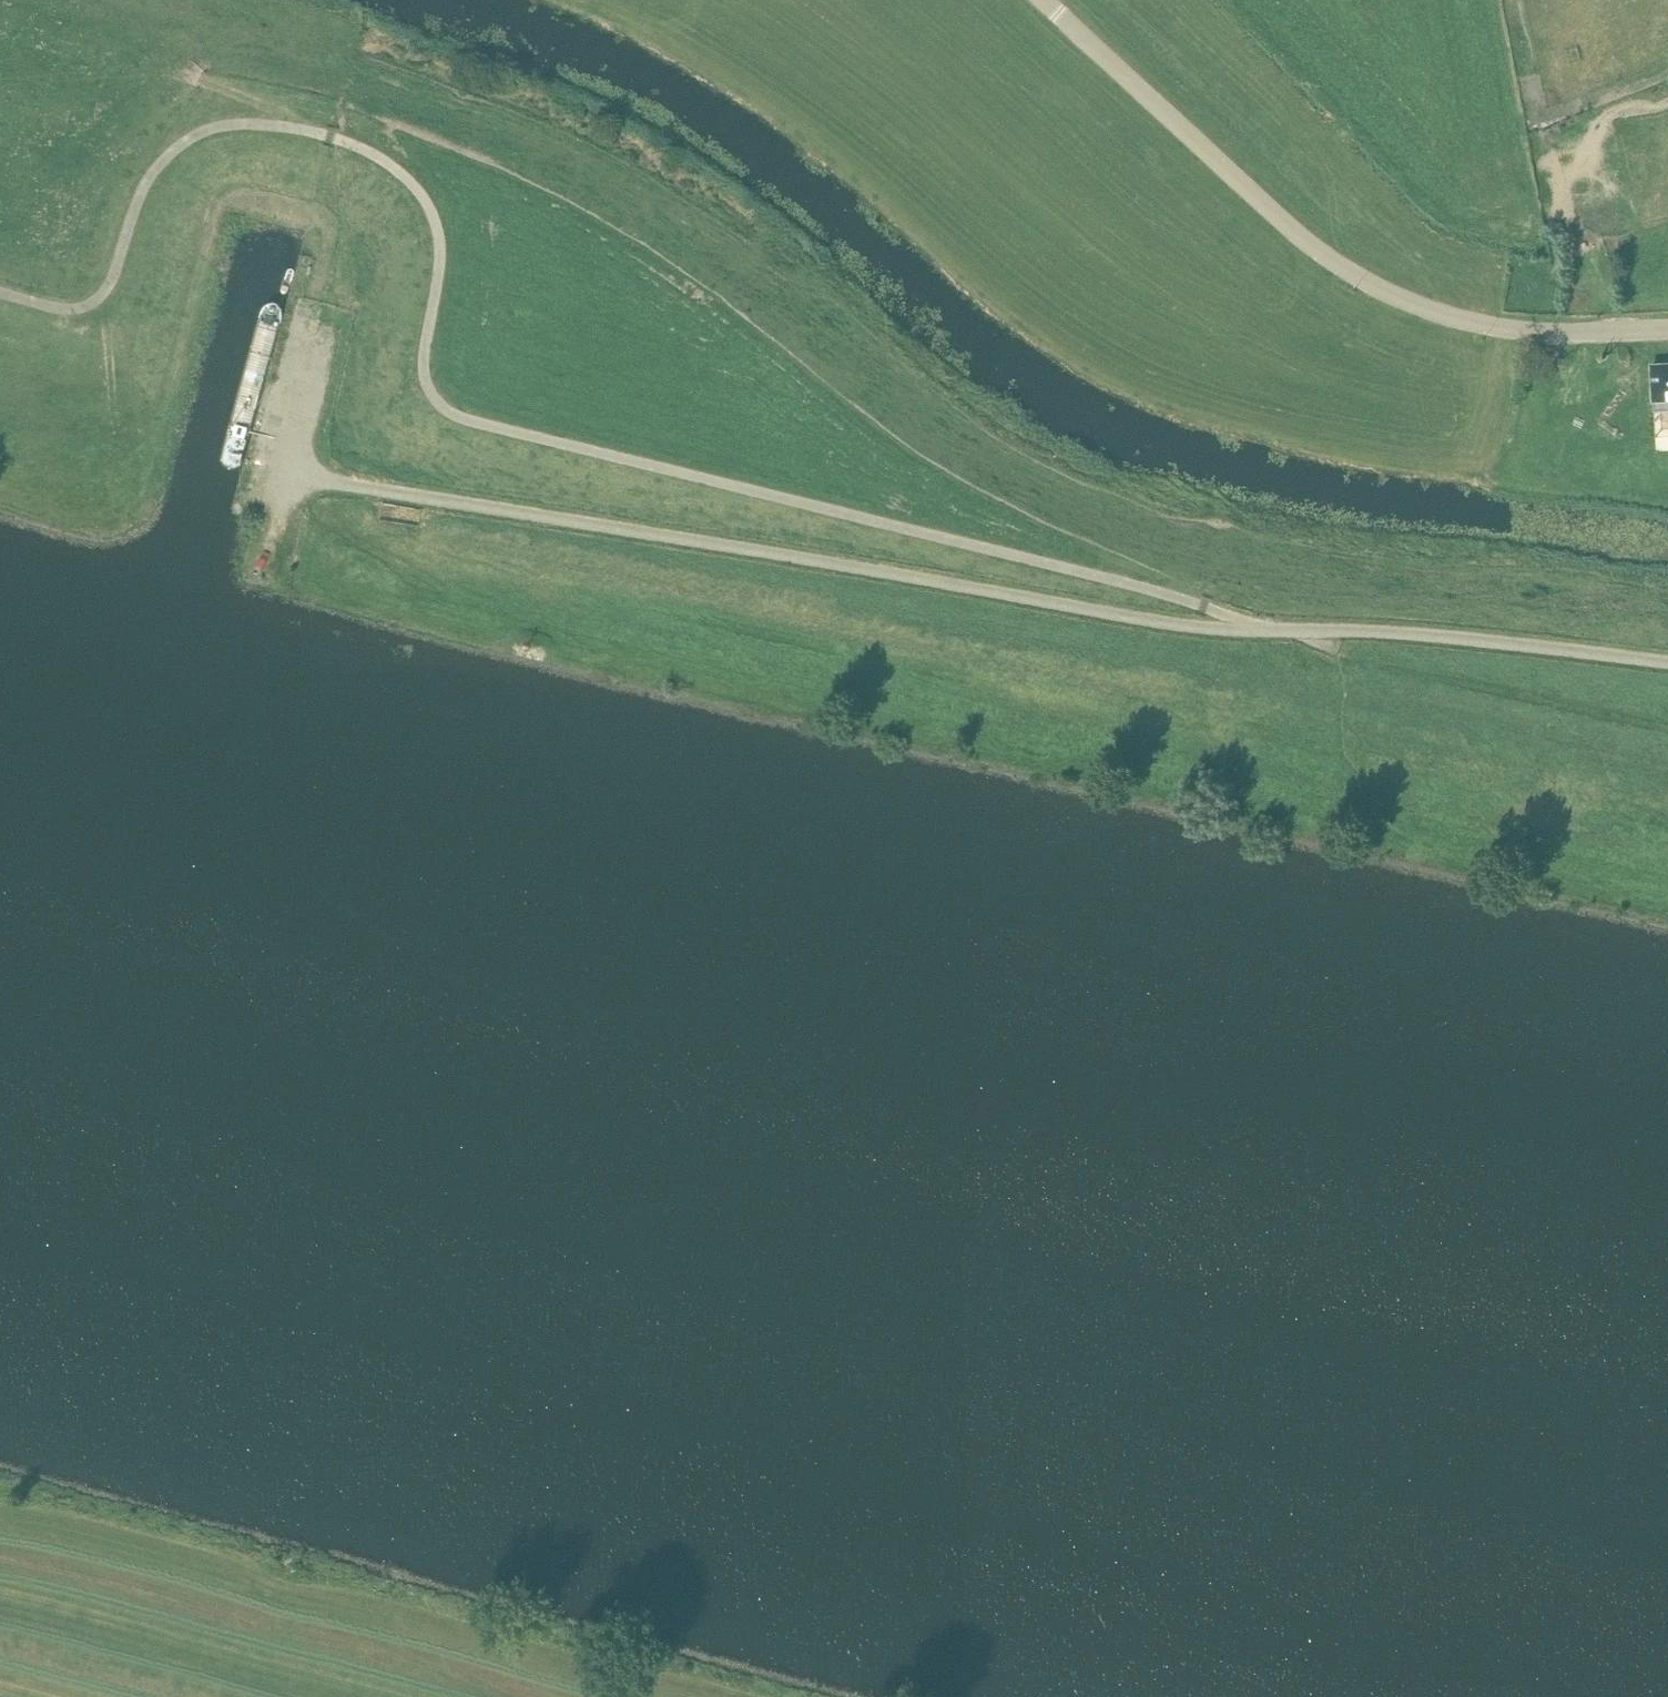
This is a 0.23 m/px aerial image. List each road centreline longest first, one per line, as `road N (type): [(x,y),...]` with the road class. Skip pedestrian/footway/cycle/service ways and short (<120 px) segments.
road 1 (unclassified): [(1667,661),(1372,631),(1180,625),(308,475),(285,441),(317,313)]
road 2 (unclassified): [(1667,327),(1489,326),(1371,284),(1270,208),(1045,0)]

